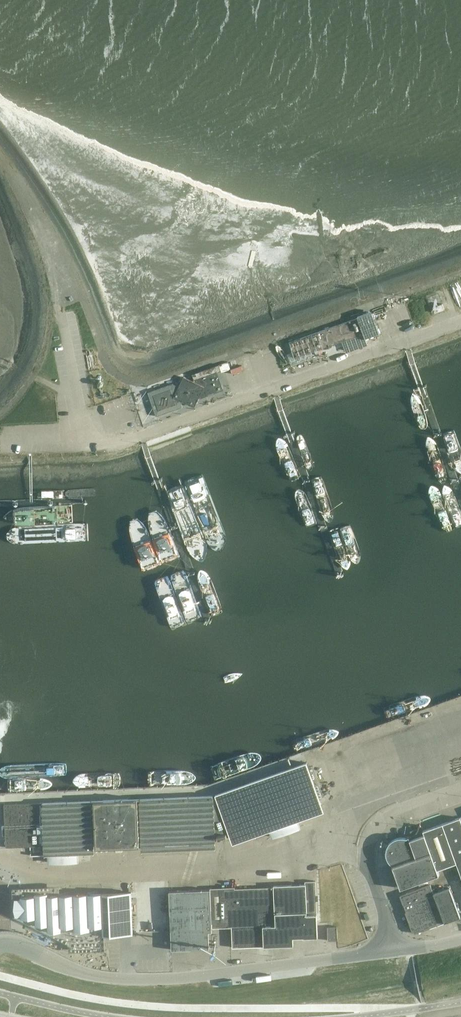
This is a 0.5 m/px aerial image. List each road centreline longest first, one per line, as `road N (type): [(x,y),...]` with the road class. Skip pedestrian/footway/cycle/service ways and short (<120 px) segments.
road 1 (unclassified): [(460,323),(124,441),(103,442),(85,430)]
road 2 (unclassified): [(0,943),(124,979),(388,952)]
road 3 (unclassified): [(369,858),(41,872),(0,857)]
road 4 (unclassified): [(369,858),(371,835),(386,815),(460,785)]

